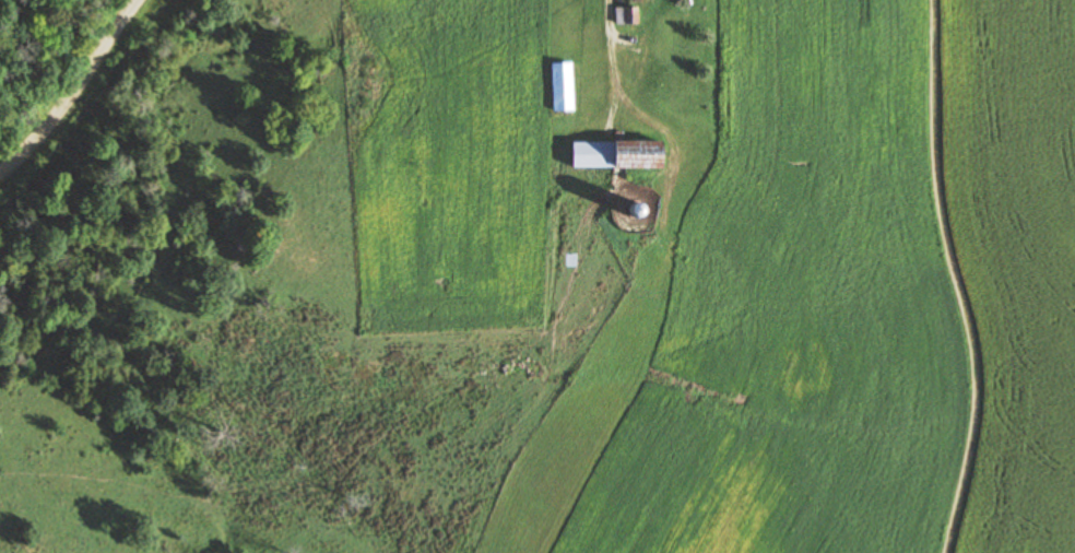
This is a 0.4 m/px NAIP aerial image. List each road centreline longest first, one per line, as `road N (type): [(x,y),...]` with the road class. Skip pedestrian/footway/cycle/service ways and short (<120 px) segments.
road 1 (track): [(938,552),(972,436),(969,345),(937,217),(930,0)]
road 2 (residential): [(136,0),(43,129),(0,170)]

